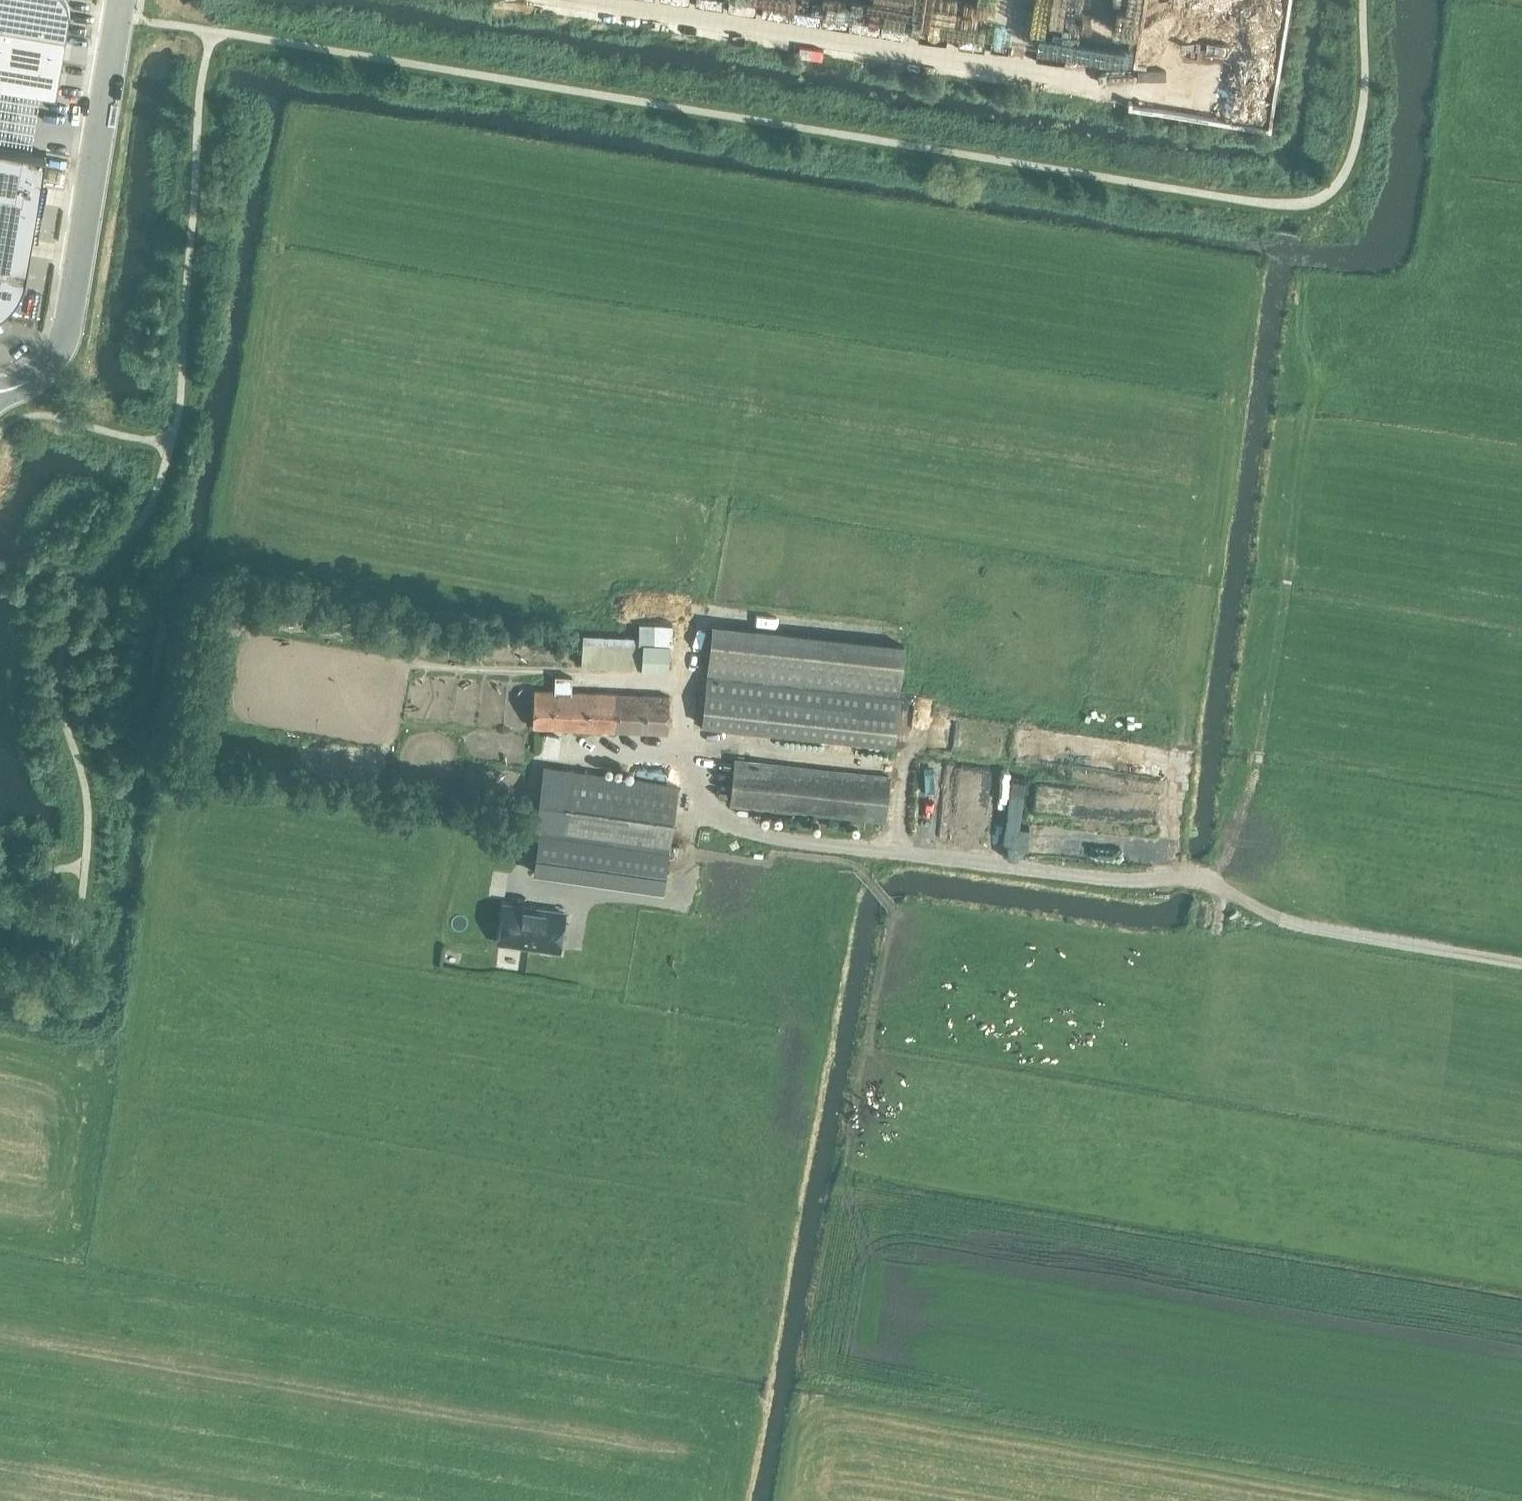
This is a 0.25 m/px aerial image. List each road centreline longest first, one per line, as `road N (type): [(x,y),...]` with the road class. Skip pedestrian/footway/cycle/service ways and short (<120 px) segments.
road 1 (unclassified): [(0,393),(52,364),(70,327),(124,0)]

